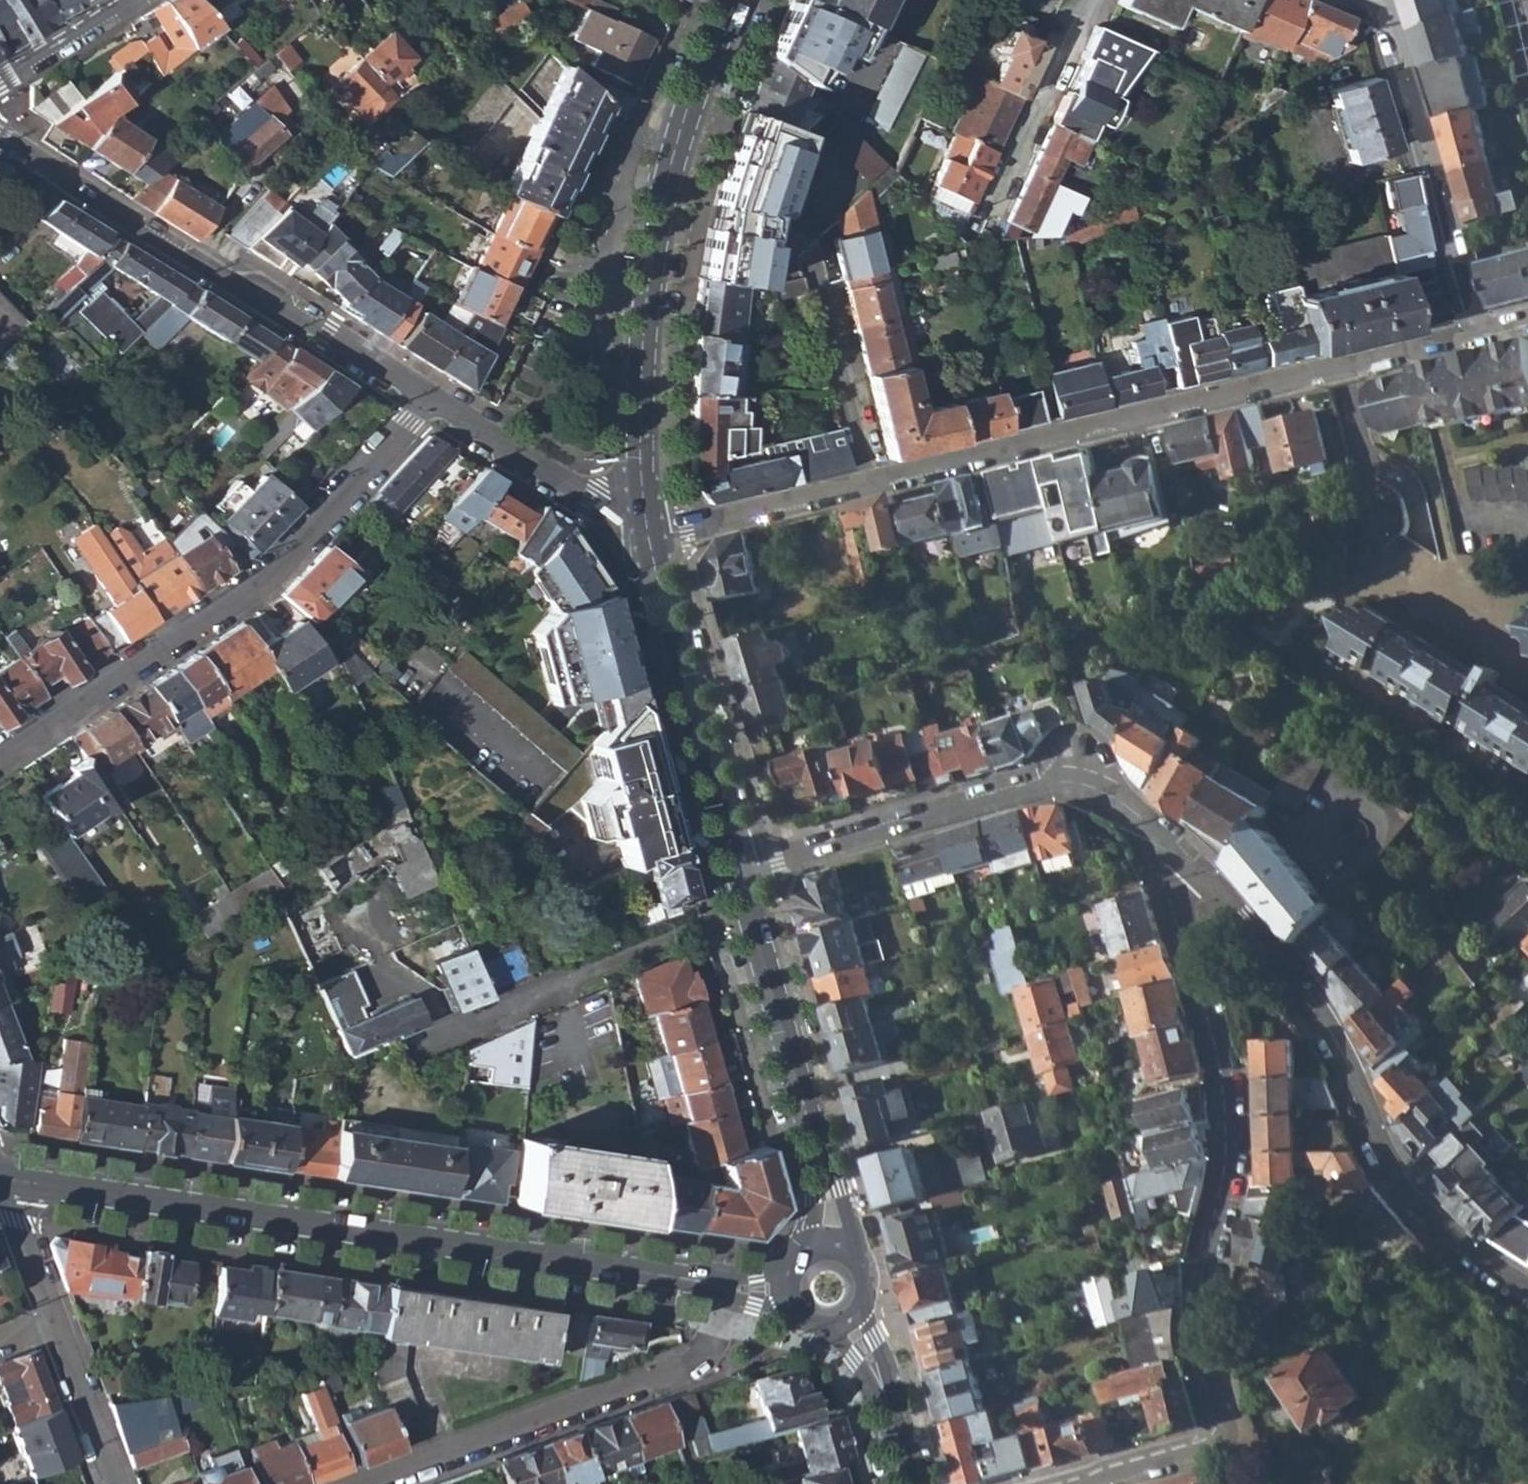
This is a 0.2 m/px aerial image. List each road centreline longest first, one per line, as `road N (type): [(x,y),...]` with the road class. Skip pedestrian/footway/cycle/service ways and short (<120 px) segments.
road 1 (residential): [(0,1177),(757,1291)]
road 2 (residential): [(1082,1483),(1203,1456),(1223,1434),(1197,1326),(1232,1178),(1233,1128),(1227,1047),(1191,937),(1191,905),(1208,887)]
road 3 (residential): [(868,487),(1476,339)]
road 4 (residential): [(0,756),(263,584),(428,404)]
road 5 (primary): [(736,0),(678,151),(657,247),(642,401),(647,538)]
road 6 (residential): [(1208,887),(1351,1077),(1397,1184),(1477,1257),(1527,1286)]
road 7 (residential): [(744,871),(1063,783),(1130,810),(1208,887)]
road 8 (residential): [(0,145),(428,404)]
road 9 (residential): [(367,1483),(699,1362),(723,1342),(757,1291)]
road 10 (residential): [(422,995),(435,1018),(455,1024),(704,925),(755,913)]
road 11 (primary): [(755,913),(829,1195),(834,1263)]
road 12 (residential): [(1378,3),(1476,339)]
road 13 (primary): [(647,538),(744,871)]
road 14 (residential): [(428,404),(647,538)]
road 15 (residential): [(1086,0),(987,221)]
road 16 (residential): [(868,487),(818,251)]
road 17 (residential): [(647,538),(868,487)]
road 18 (primary): [(848,1308),(868,1344),(910,1483)]
road 19 (residential): [(113,1483),(50,1326)]
road 20 (residential): [(0,81),(129,0)]
road 21 (residential): [(50,1326),(0,1200)]

